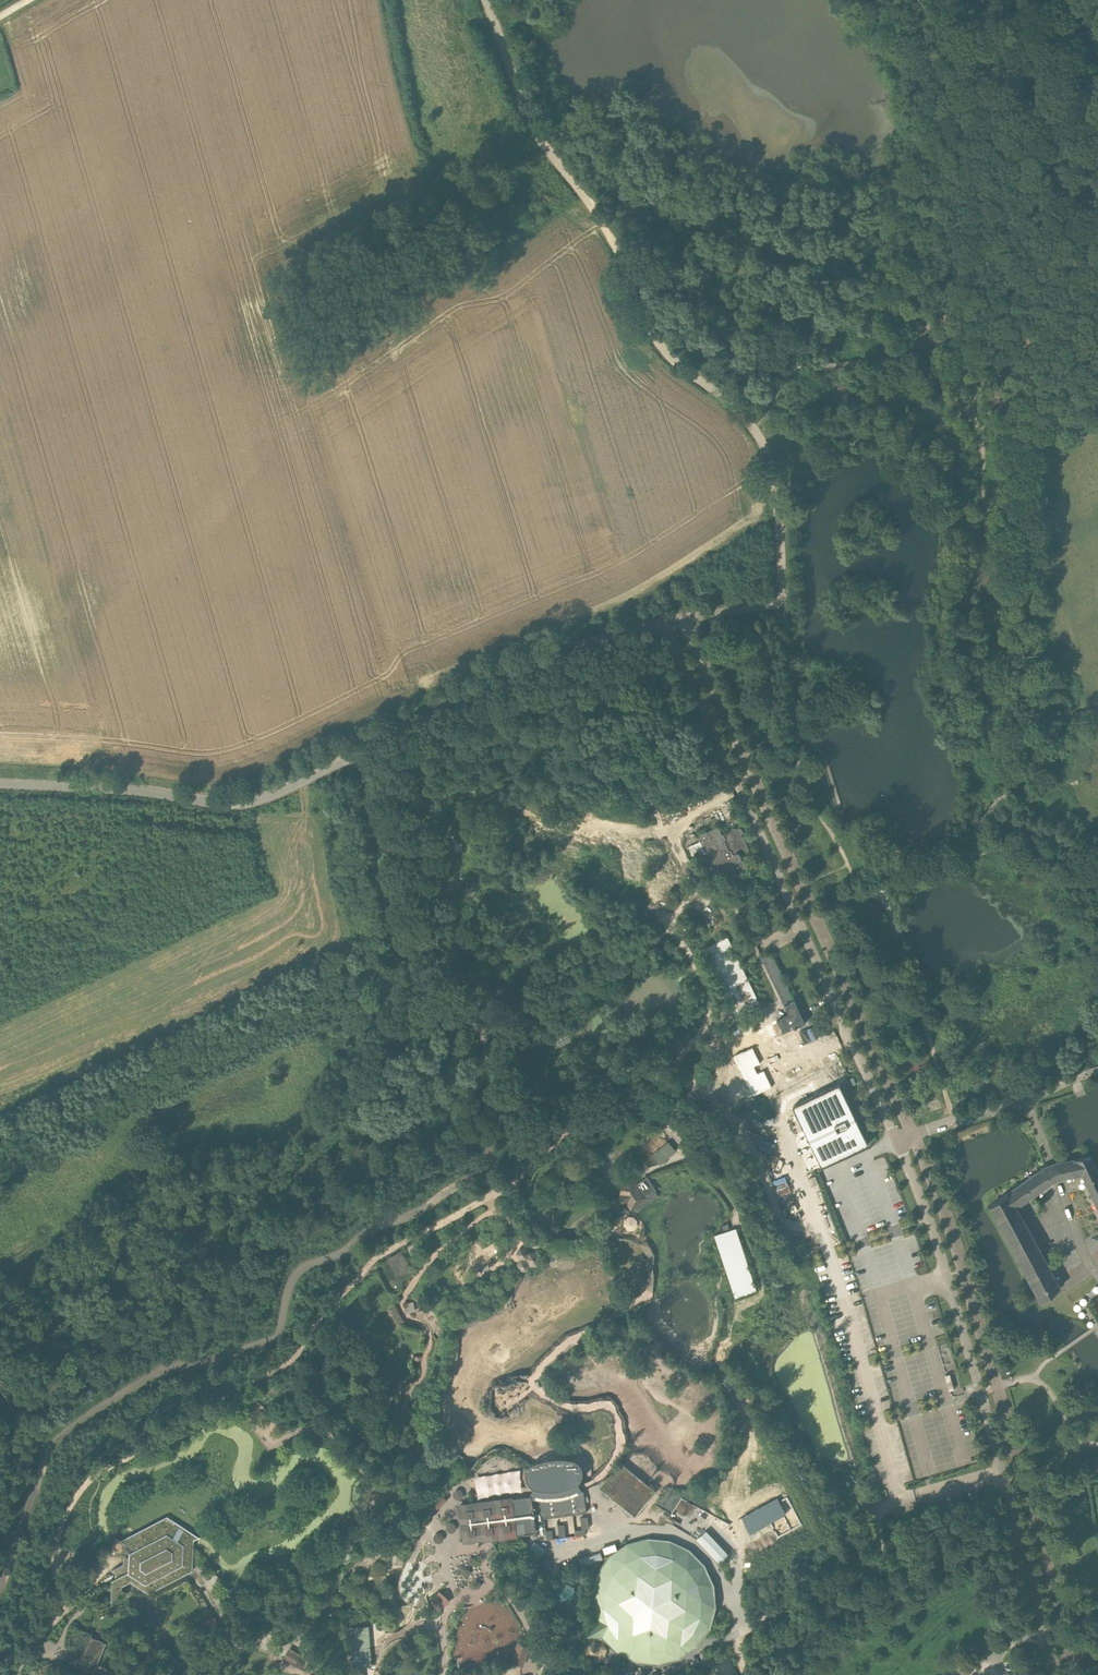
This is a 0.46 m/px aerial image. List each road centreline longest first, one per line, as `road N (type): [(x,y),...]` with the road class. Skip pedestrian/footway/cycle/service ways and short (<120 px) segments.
road 1 (residential): [(898,1142),(671,636),(655,623)]
road 2 (residential): [(1055,1674),(938,1242),(898,1142)]
road 3 (unclassified): [(360,751),(272,796),(238,804),(0,784)]
road 4 (unclassified): [(360,751),(533,666),(655,623)]
road 5 (unclassified): [(898,1142),(1087,1075)]

